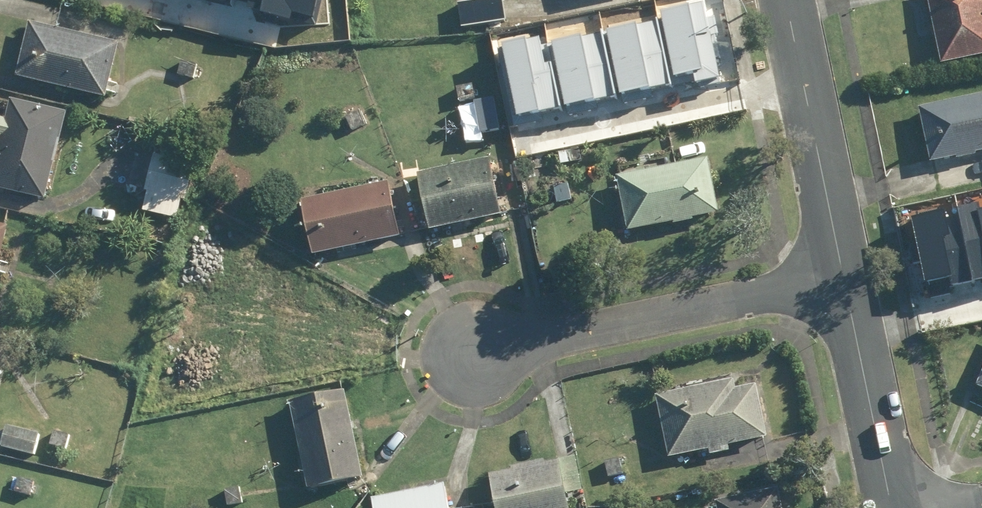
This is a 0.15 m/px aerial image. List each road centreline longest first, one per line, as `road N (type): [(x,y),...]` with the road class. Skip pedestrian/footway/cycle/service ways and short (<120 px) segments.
road 1 (residential): [(481,352),(843,274)]
road 2 (residential): [(786,0),(843,274)]
road 3 (residential): [(843,274),(894,507)]

